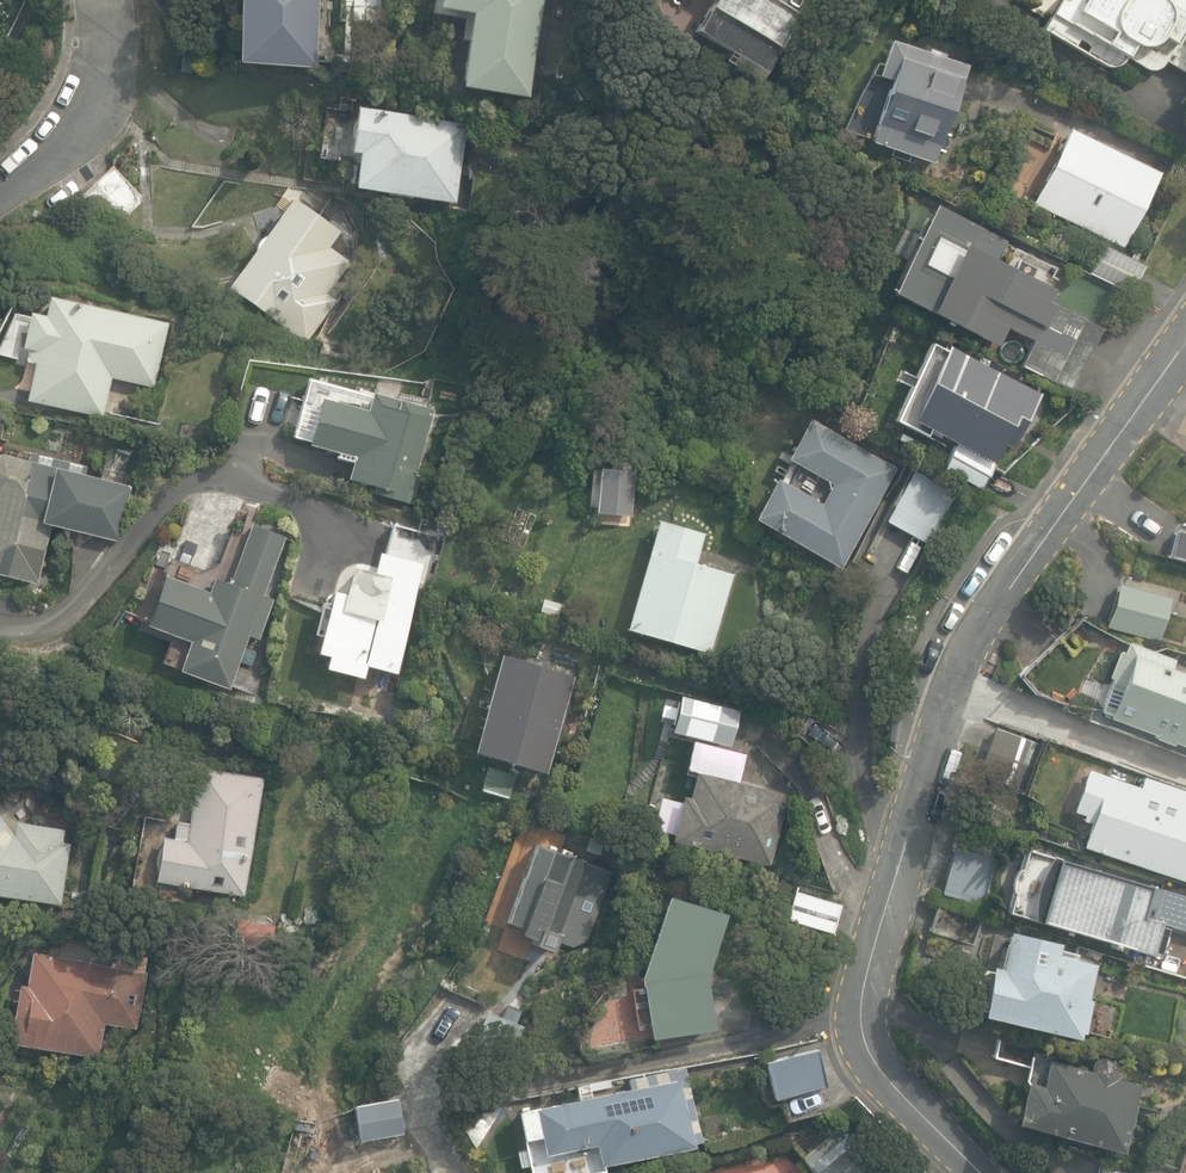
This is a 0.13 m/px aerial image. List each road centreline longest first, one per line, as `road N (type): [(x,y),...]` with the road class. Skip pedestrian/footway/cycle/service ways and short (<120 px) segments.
road 1 (residential): [(981,1172),(879,1068),(862,1016),(865,986),(967,653),(1185,343)]
road 2 (residential): [(0,186),(94,104),(108,76),(103,0)]

